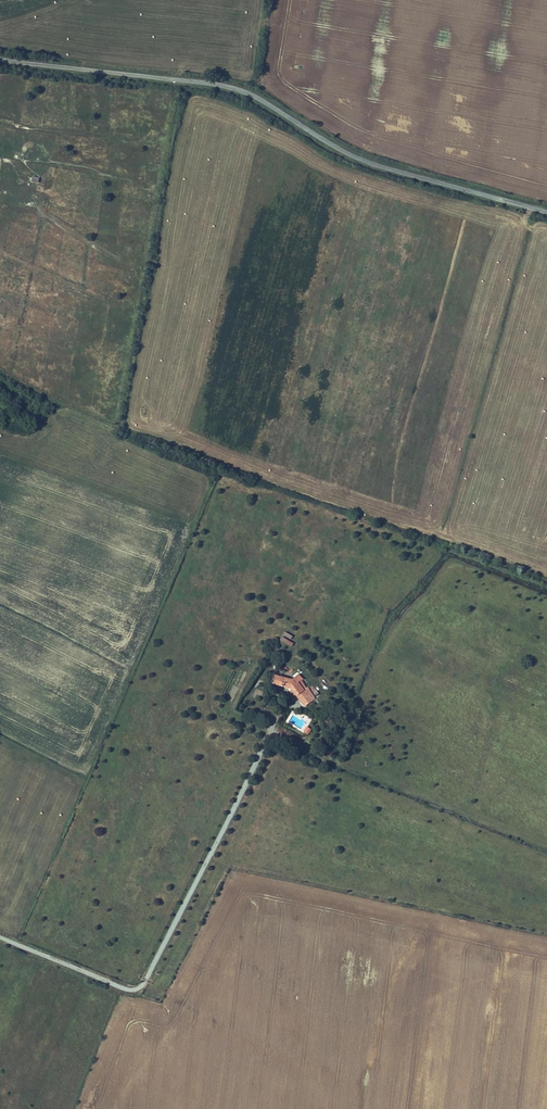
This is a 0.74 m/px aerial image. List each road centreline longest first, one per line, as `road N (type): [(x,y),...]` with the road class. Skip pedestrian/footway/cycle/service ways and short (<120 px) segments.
road 1 (unclassified): [(0,58),(222,85),(369,164),(546,213)]
road 2 (unclassified): [(0,941),(124,992),(140,989),(269,734)]

